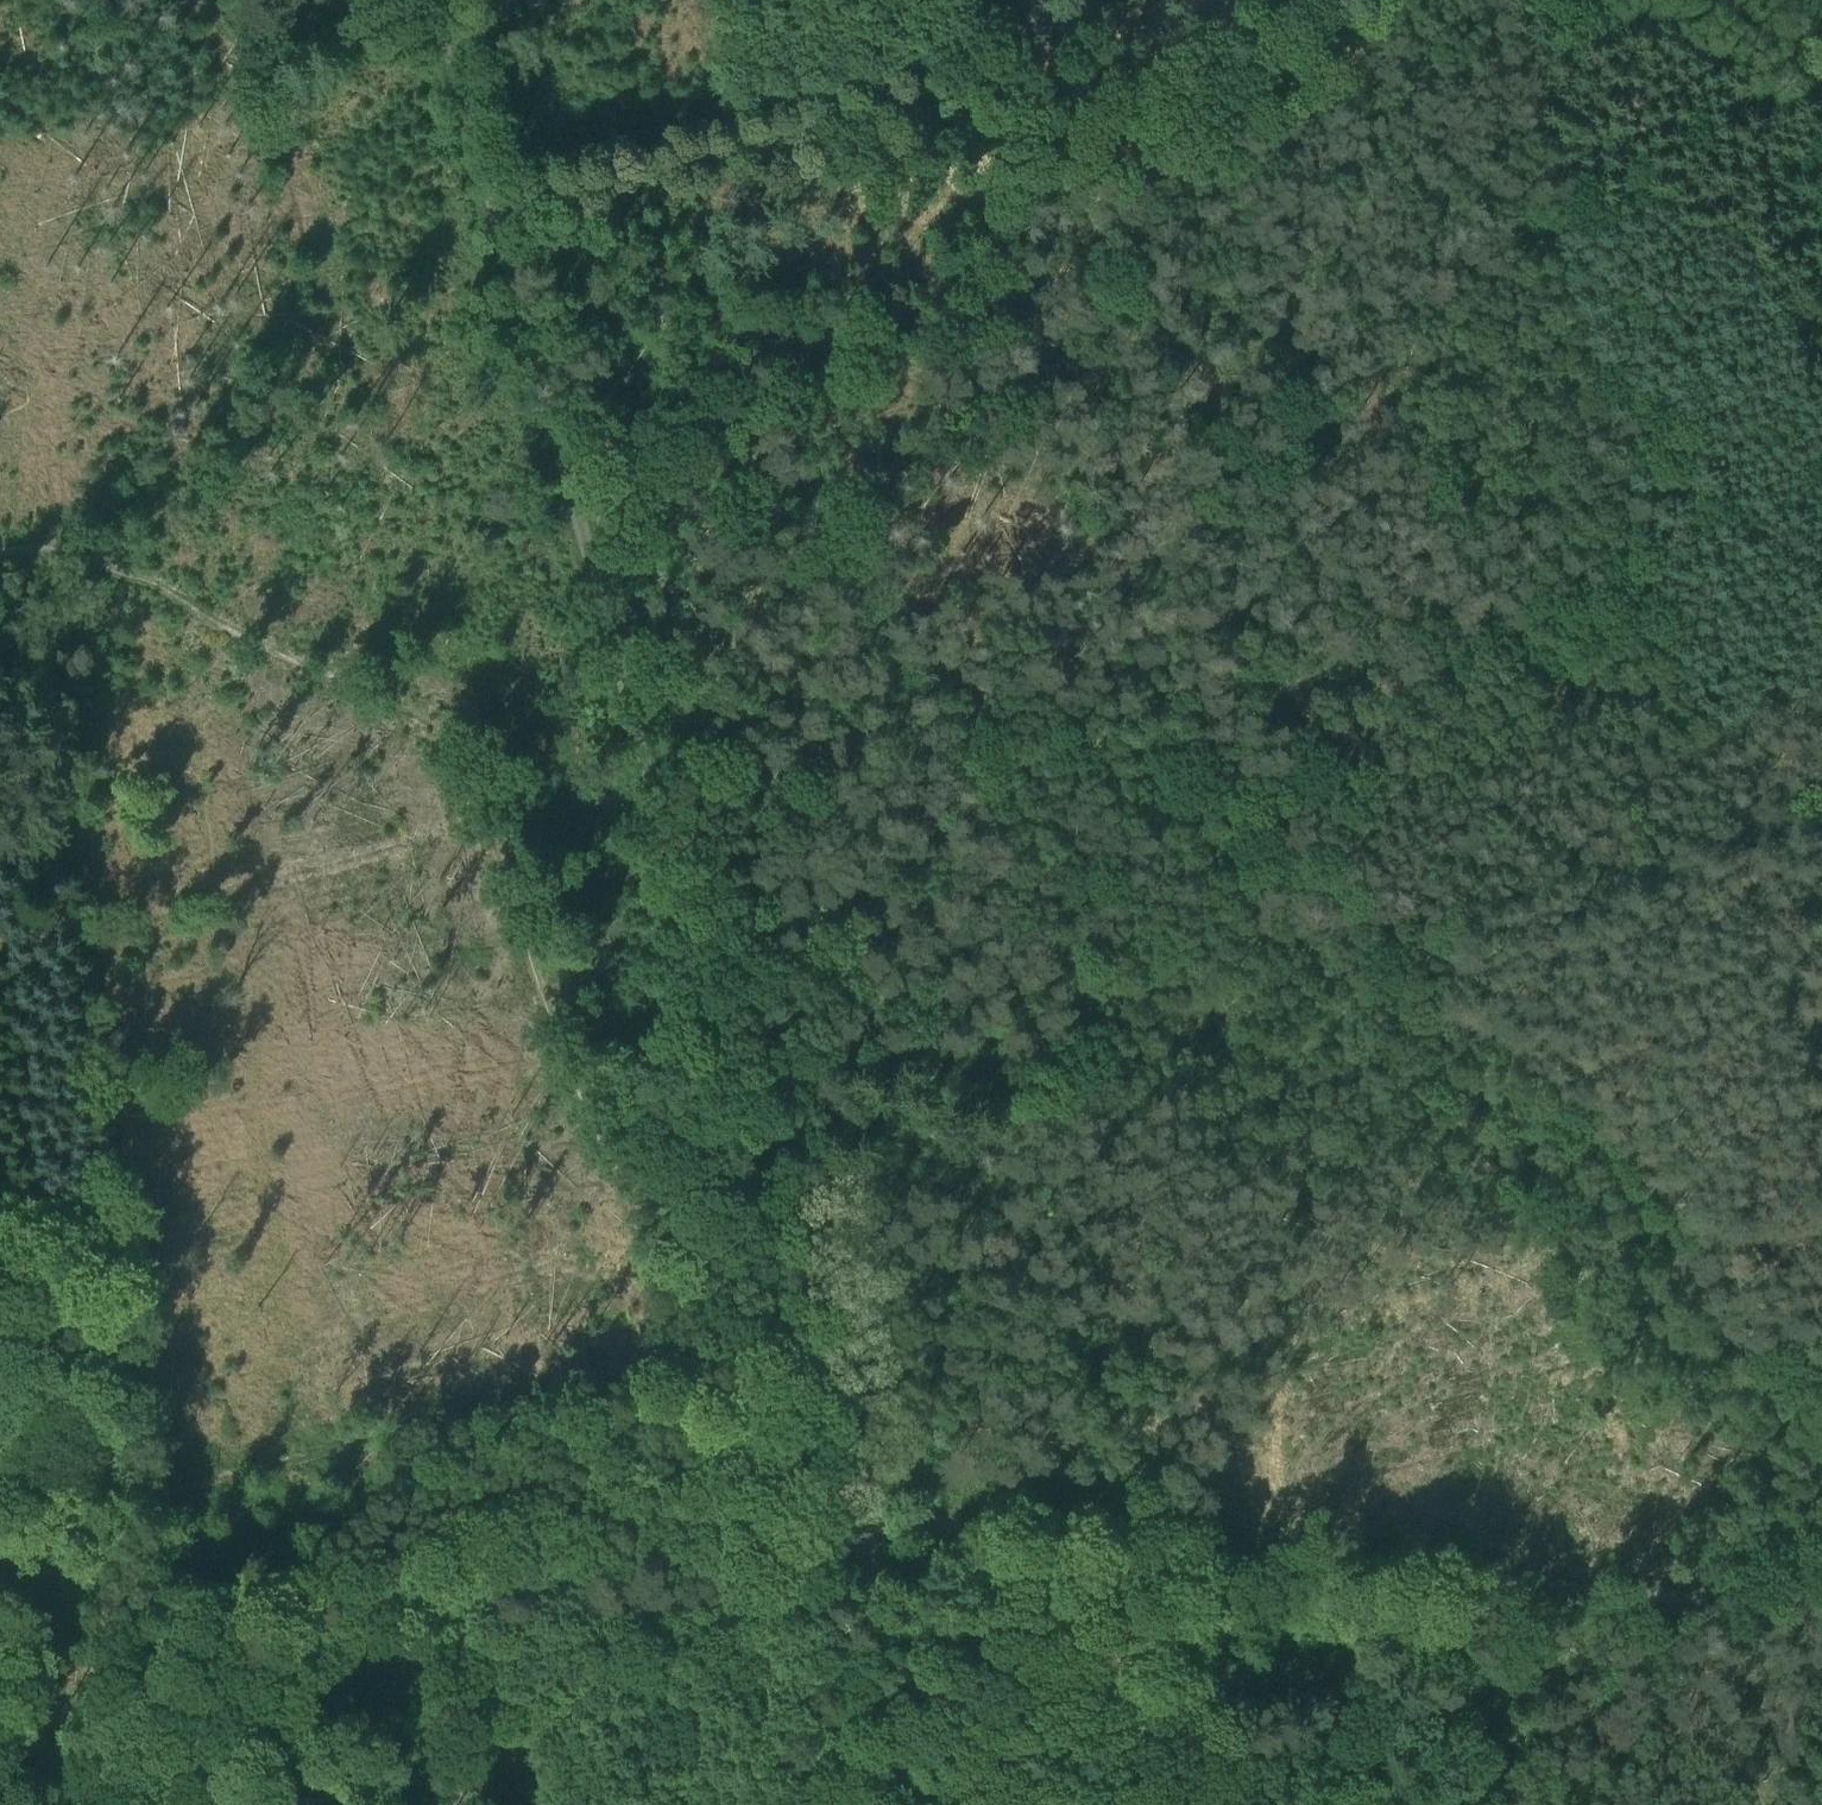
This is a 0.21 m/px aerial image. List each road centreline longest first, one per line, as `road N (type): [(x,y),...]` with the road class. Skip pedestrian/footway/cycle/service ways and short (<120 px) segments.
road 1 (unclassified): [(435,0),(869,1531)]
road 2 (track): [(869,1531),(923,1525),(1821,1613)]
road 3 (track): [(869,1531),(0,1634)]
road 4 (unclassified): [(950,1804),(869,1531)]

